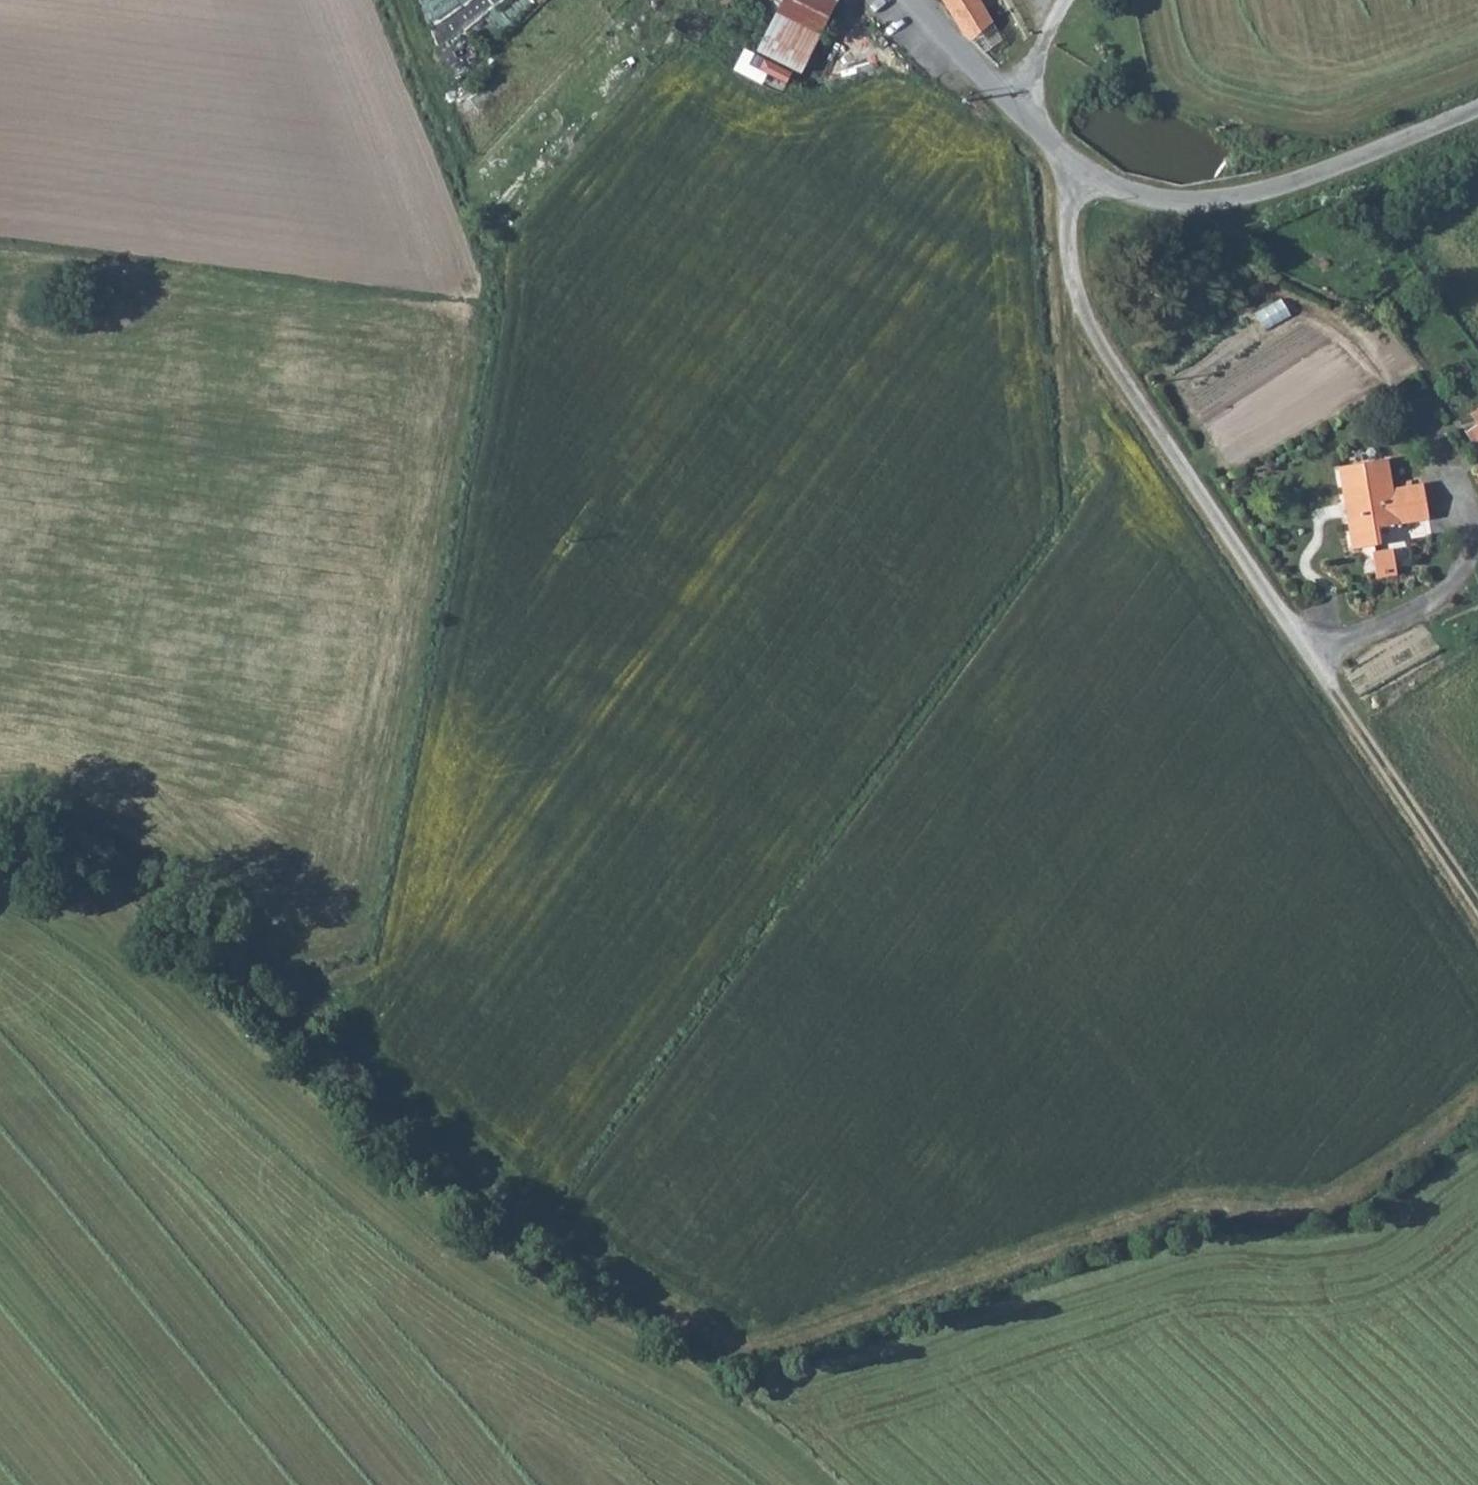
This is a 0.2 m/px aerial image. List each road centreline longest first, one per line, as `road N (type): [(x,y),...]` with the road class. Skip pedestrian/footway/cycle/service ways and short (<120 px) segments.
road 1 (unclassified): [(909,0),(984,87),(1079,172),(1130,198),(1179,206),(1235,201),(1477,112)]
road 2 (track): [(1477,908),(1312,663)]

